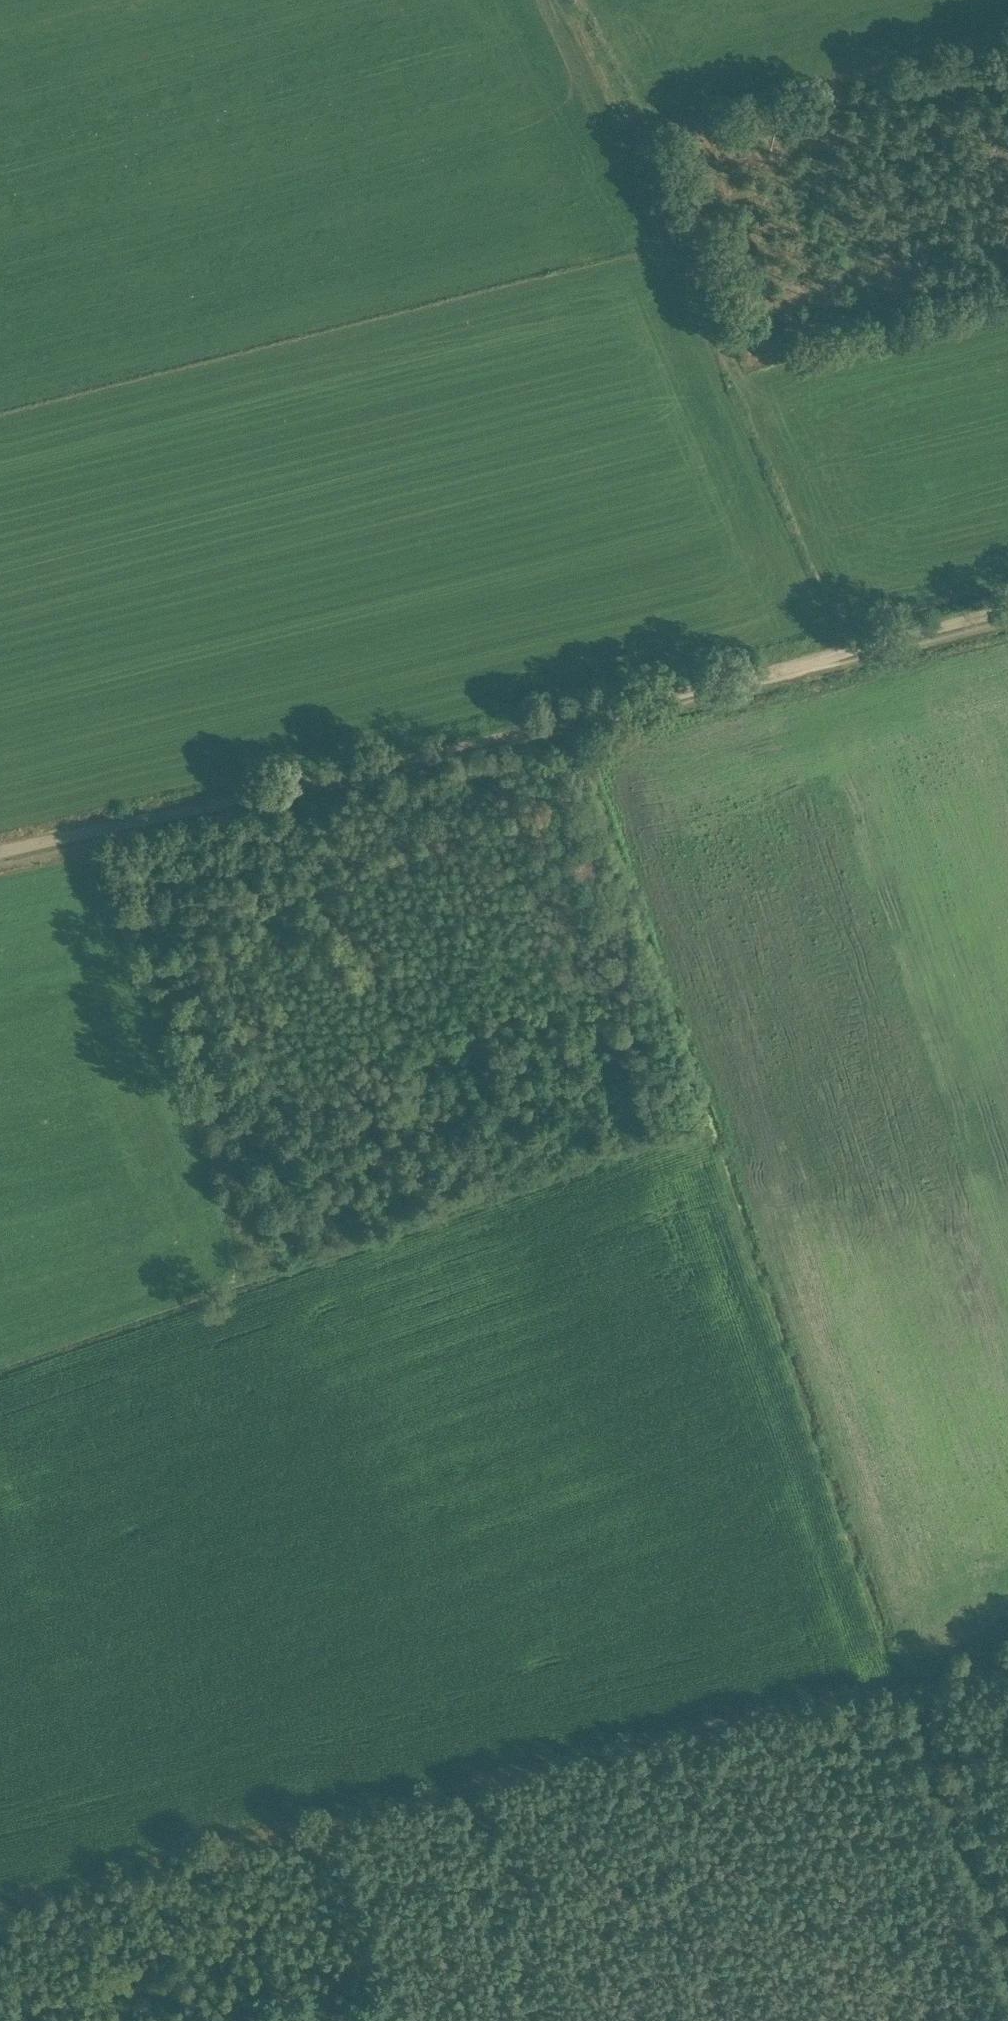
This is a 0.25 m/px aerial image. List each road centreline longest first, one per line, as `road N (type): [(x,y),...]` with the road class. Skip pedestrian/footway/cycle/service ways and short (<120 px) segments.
road 1 (track): [(0,846),(1007,601)]
road 2 (track): [(631,118),(571,0)]

